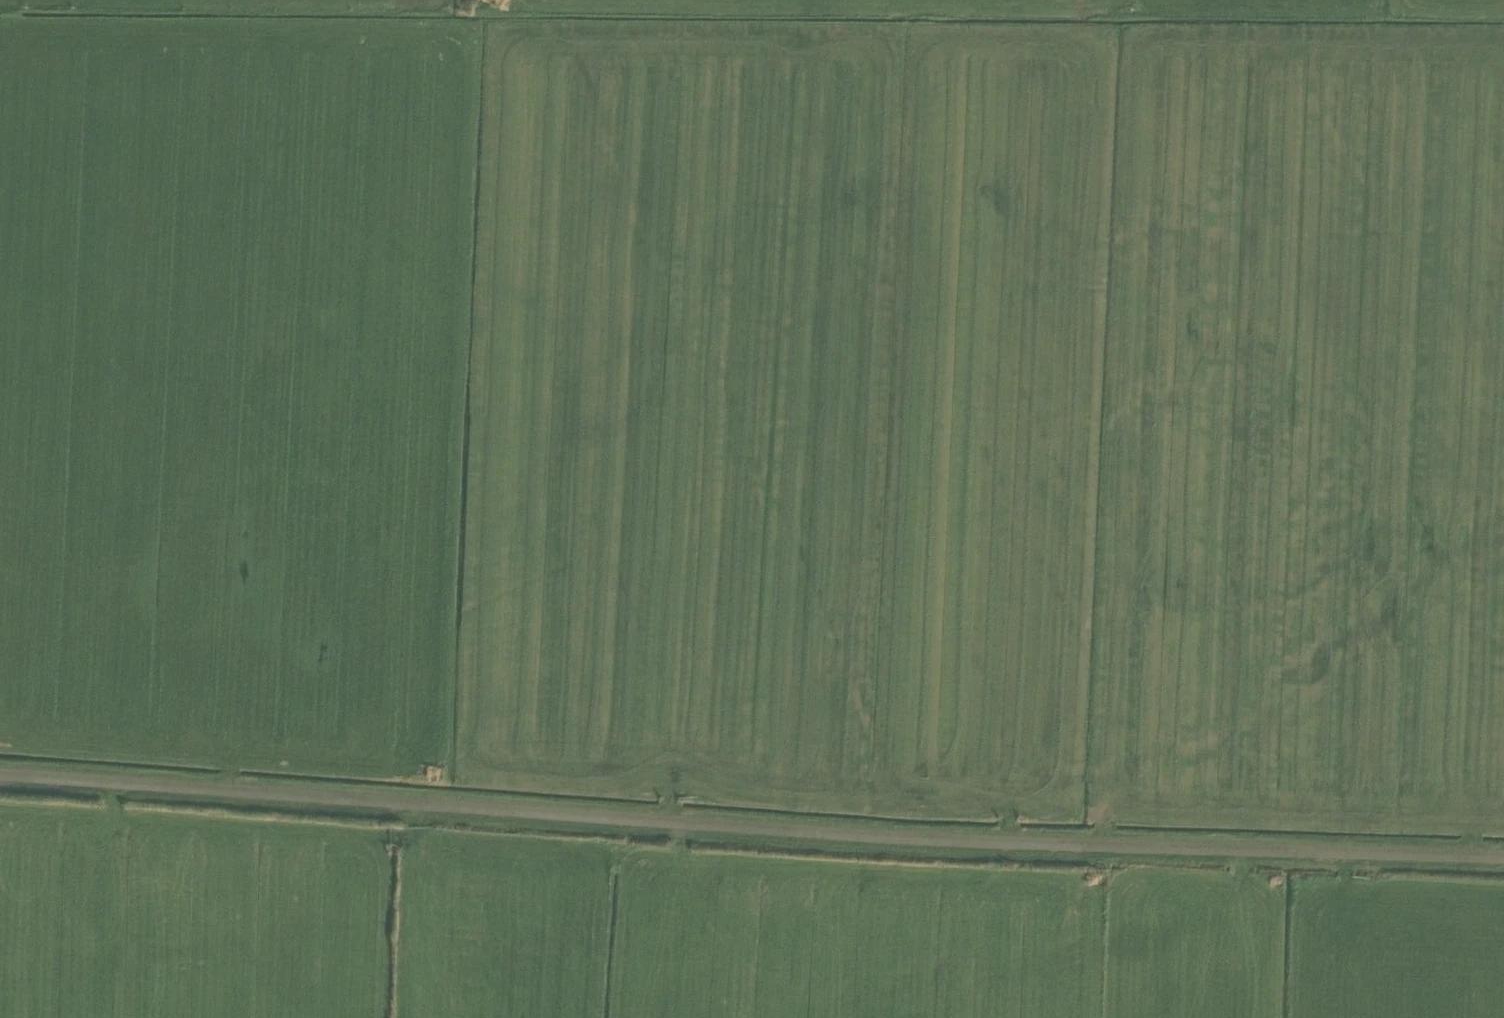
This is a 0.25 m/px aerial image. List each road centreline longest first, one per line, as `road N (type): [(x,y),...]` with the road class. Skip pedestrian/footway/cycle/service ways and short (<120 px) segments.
road 1 (unclassified): [(1503,849),(881,828),(0,766)]
road 2 (track): [(417,796),(415,1017)]

